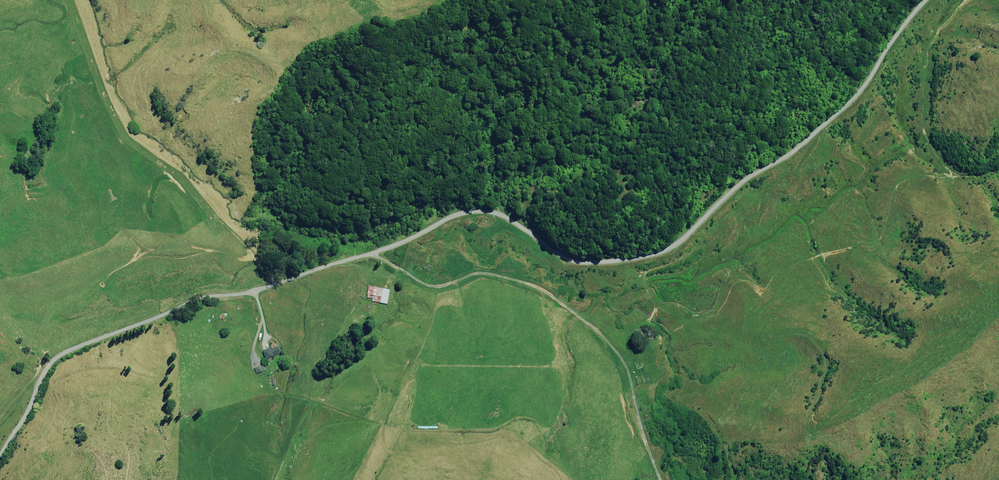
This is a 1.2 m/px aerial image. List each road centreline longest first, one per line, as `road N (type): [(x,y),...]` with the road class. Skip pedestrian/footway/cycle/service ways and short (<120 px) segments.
road 1 (unclassified): [(373,253),(482,209),(578,257),(601,261),(671,246),(753,175),(842,115),(930,0)]
road 2 (unclassified): [(0,453),(52,356),(194,304),(373,253)]
road 3 (unclassified): [(373,253),(433,287),(476,274),(534,287),(619,356)]

